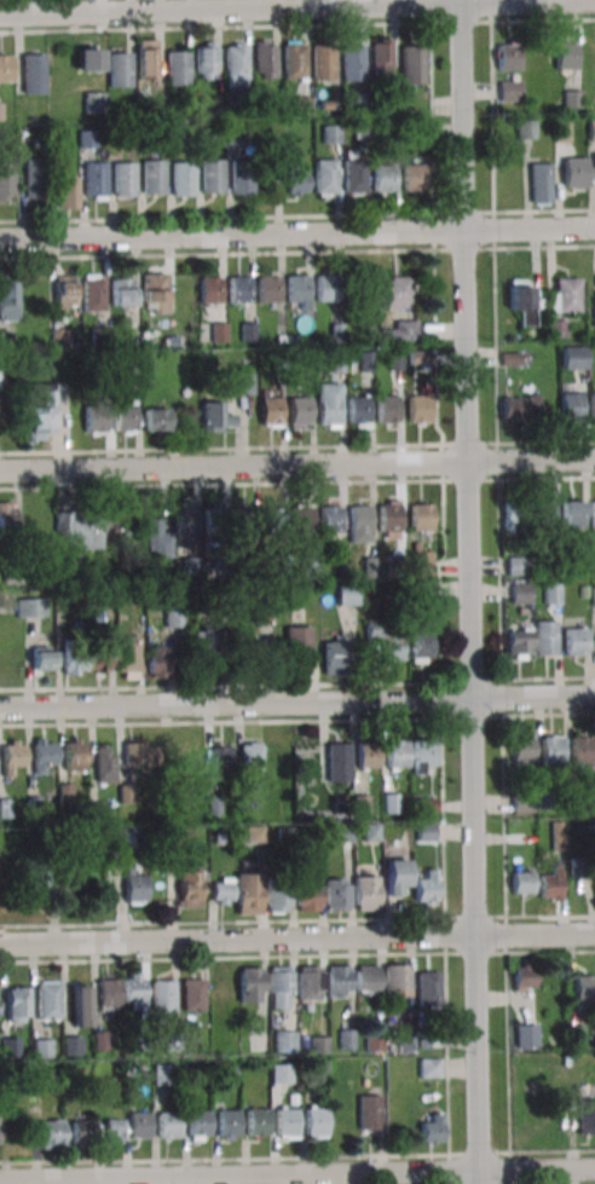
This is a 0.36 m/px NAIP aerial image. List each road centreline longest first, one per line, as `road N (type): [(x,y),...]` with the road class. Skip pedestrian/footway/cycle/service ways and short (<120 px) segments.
road 1 (residential): [(480,1183),(461,0)]
road 2 (residential): [(0,244),(594,227)]
road 3 (residential): [(0,1181),(594,1170)]
road 4 (residential): [(0,471),(594,460)]
road 5 (residential): [(0,12),(594,1)]
road 6 (residential): [(0,943),(594,933)]
road 7 (residential): [(0,706),(594,697)]

